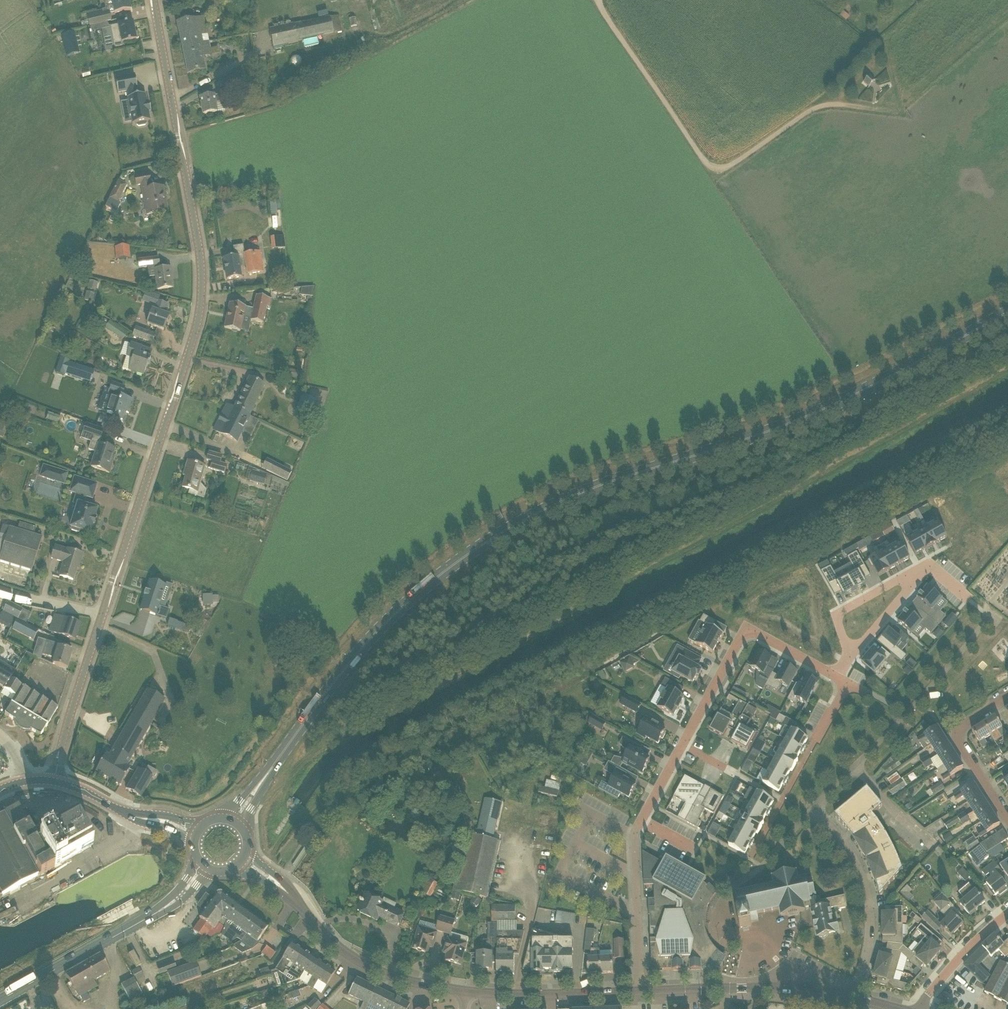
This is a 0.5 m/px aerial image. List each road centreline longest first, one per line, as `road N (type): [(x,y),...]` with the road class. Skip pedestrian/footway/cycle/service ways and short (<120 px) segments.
road 1 (tertiary): [(102,615),(186,336),(191,285),(146,0)]
road 2 (primary): [(444,573),(573,497),(796,421),(1007,314)]
road 3 (track): [(598,0),(717,169),(824,106),(888,116)]
road 4 (residential): [(639,992),(637,833),(683,746)]
road 5 (residential): [(683,746),(745,627),(834,675)]
road 6 (secondary): [(856,998),(767,987),(639,992)]
road 7 (secondary): [(466,992),(361,963),(321,934),(283,890)]
road 8 (residential): [(856,998),(876,911),(861,868),(813,807)]
road 9 (residential): [(847,683),(750,860)]
road 10 (primary): [(0,999),(152,916)]
road 11 (tertiary): [(53,781),(102,615)]
road 12 (secondary): [(639,992),(466,992)]
road 13 (residential): [(1007,819),(958,737),(964,723),(1007,695)]
road 14 (residential): [(853,653),(838,612),(929,565)]
road 15 (primary): [(276,762),(364,646)]
road 16 (residential): [(921,1008),(1007,916)]

